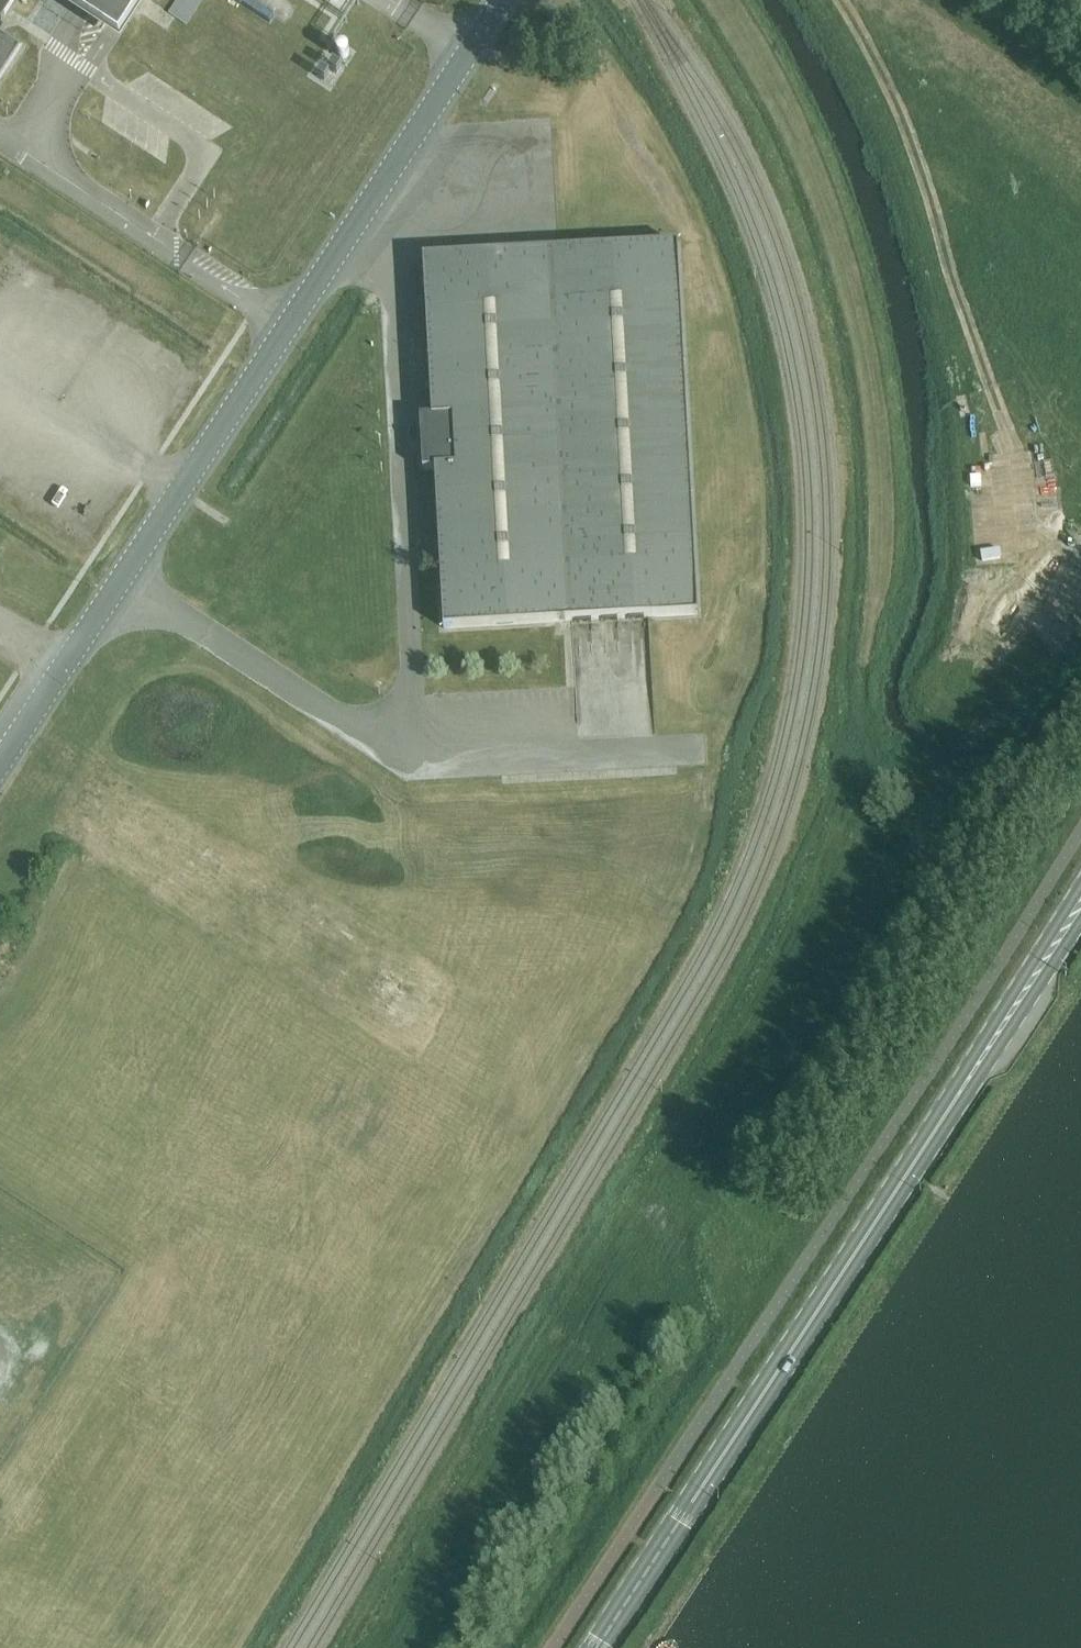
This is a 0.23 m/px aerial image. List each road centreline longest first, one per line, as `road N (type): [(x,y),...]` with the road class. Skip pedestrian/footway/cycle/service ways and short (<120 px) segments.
road 1 (unclassified): [(0,761),(497,0)]
road 2 (primary): [(595,1647),(1080,904)]

